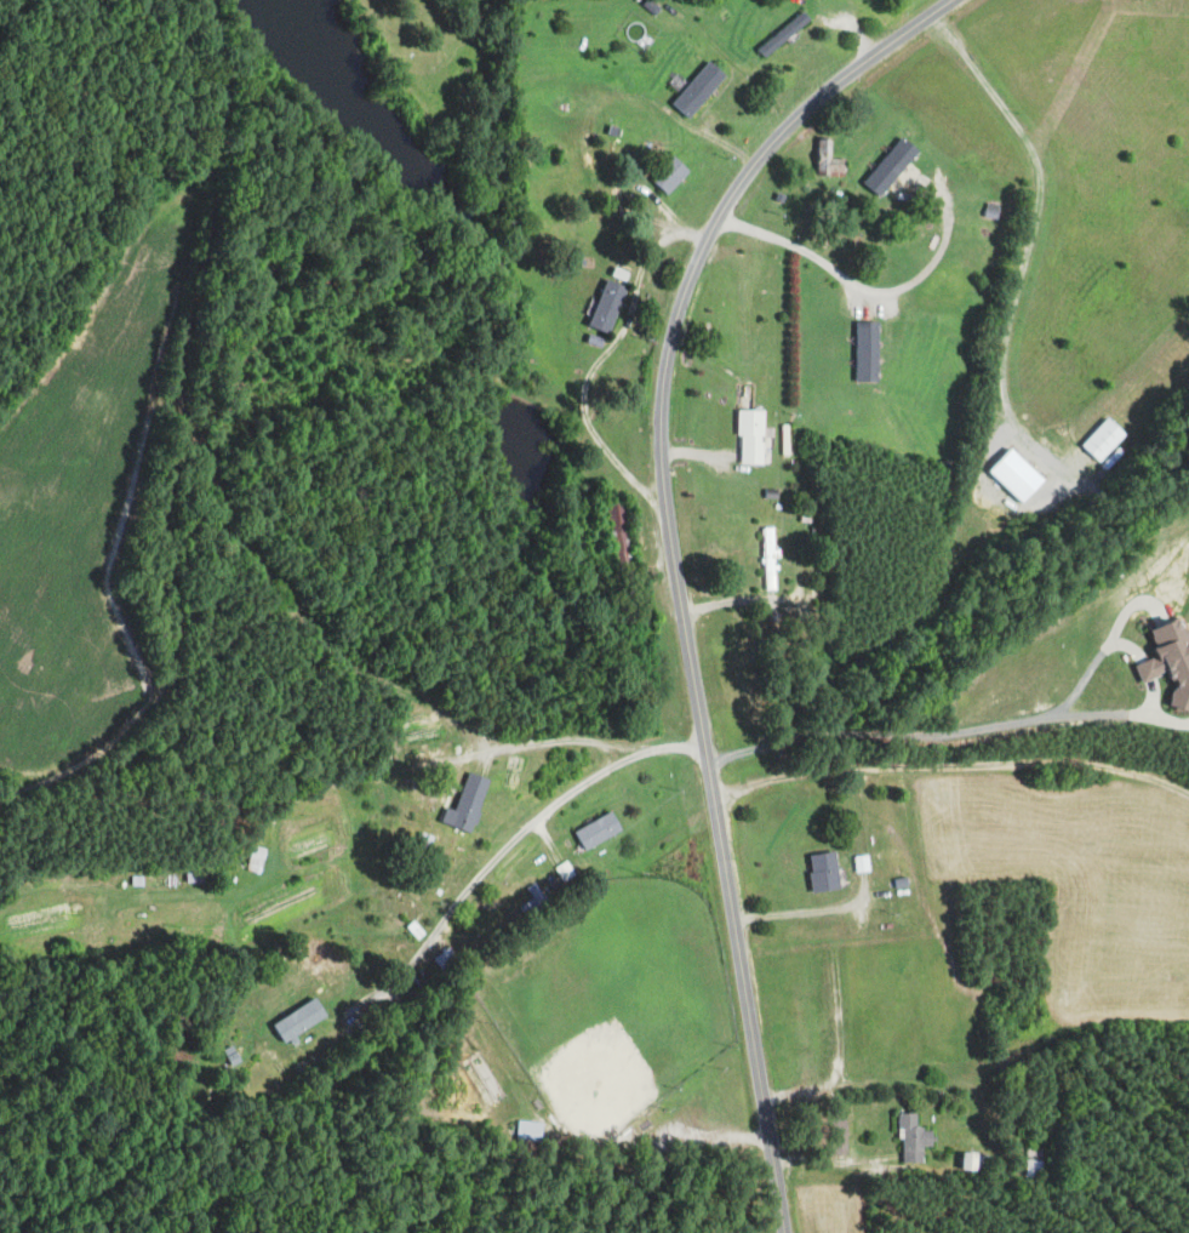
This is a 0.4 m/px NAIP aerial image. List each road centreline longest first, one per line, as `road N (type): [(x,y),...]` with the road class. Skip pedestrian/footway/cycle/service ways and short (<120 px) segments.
road 1 (residential): [(954,0),(825,91),(756,162),(698,258),(663,378),(665,523),(783,1232)]
road 2 (track): [(182,287),(178,409),(245,543),(336,653),(484,740),(518,748)]
road 3 (track): [(0,795),(80,764),(139,708),(145,680),(105,581),(182,287)]
road 4 (residential): [(423,948),(498,854),(567,795),(638,754),(704,750)]
road 5 (track): [(182,287),(215,215),(228,121),(202,0)]
road 6 (residential): [(718,221),(806,253),(890,306)]

